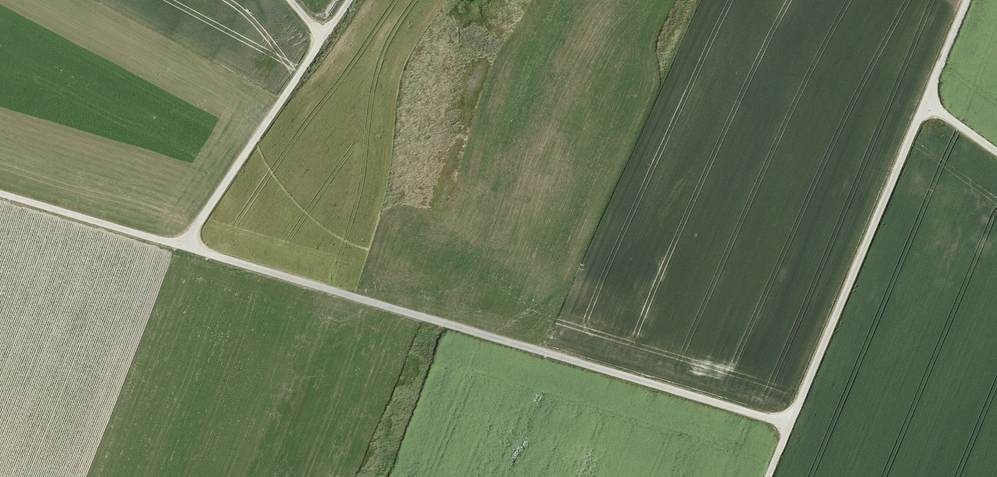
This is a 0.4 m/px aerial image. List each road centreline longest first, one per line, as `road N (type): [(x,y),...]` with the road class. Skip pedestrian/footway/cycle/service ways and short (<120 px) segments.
road 1 (track): [(0,196),(791,425)]
road 2 (track): [(970,0),(768,476)]
road 3 (track): [(351,0),(183,249)]

